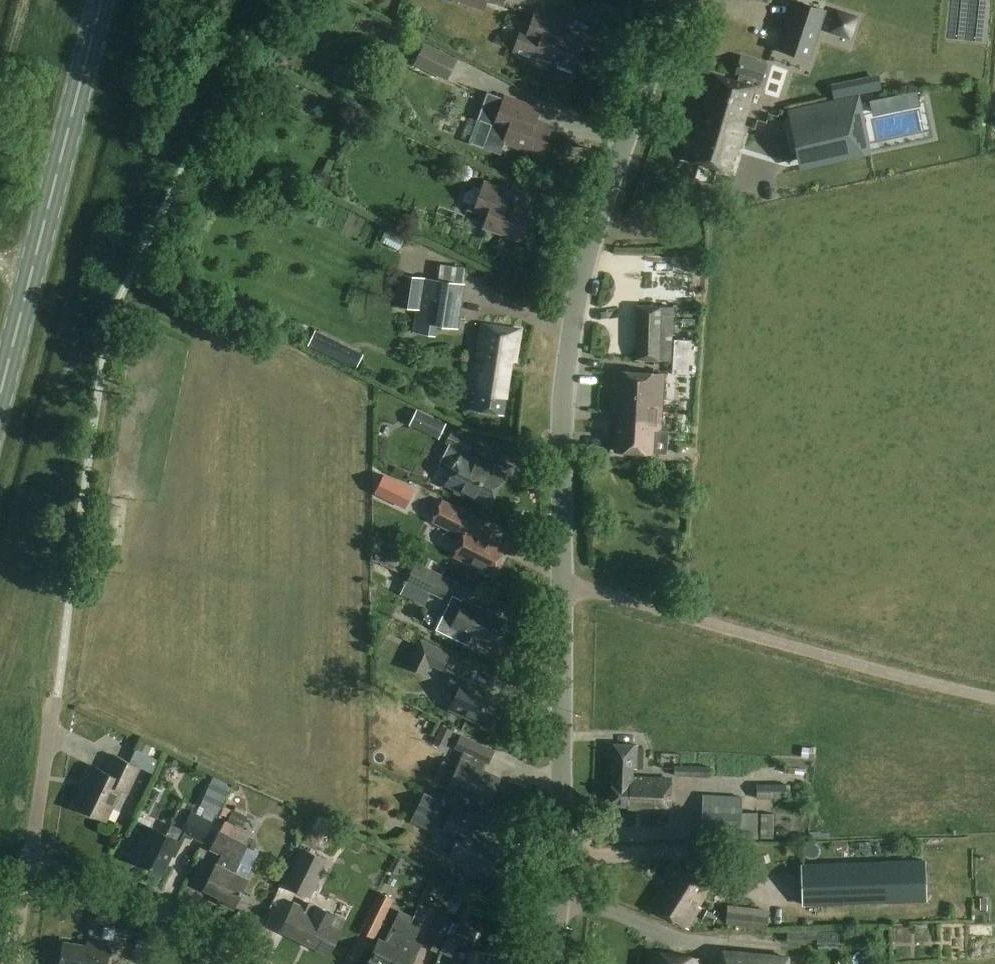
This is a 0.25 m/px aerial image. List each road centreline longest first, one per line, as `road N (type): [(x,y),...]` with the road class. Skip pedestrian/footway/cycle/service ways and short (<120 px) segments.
road 1 (unclassified): [(544,963),(563,584),(563,310),(570,270),(671,0)]
road 2 (track): [(994,698),(563,584)]
road 3 (secondary): [(0,403),(103,0)]
road 4 (residential): [(30,853),(251,963)]
road 5 (residential): [(30,853),(57,699)]

